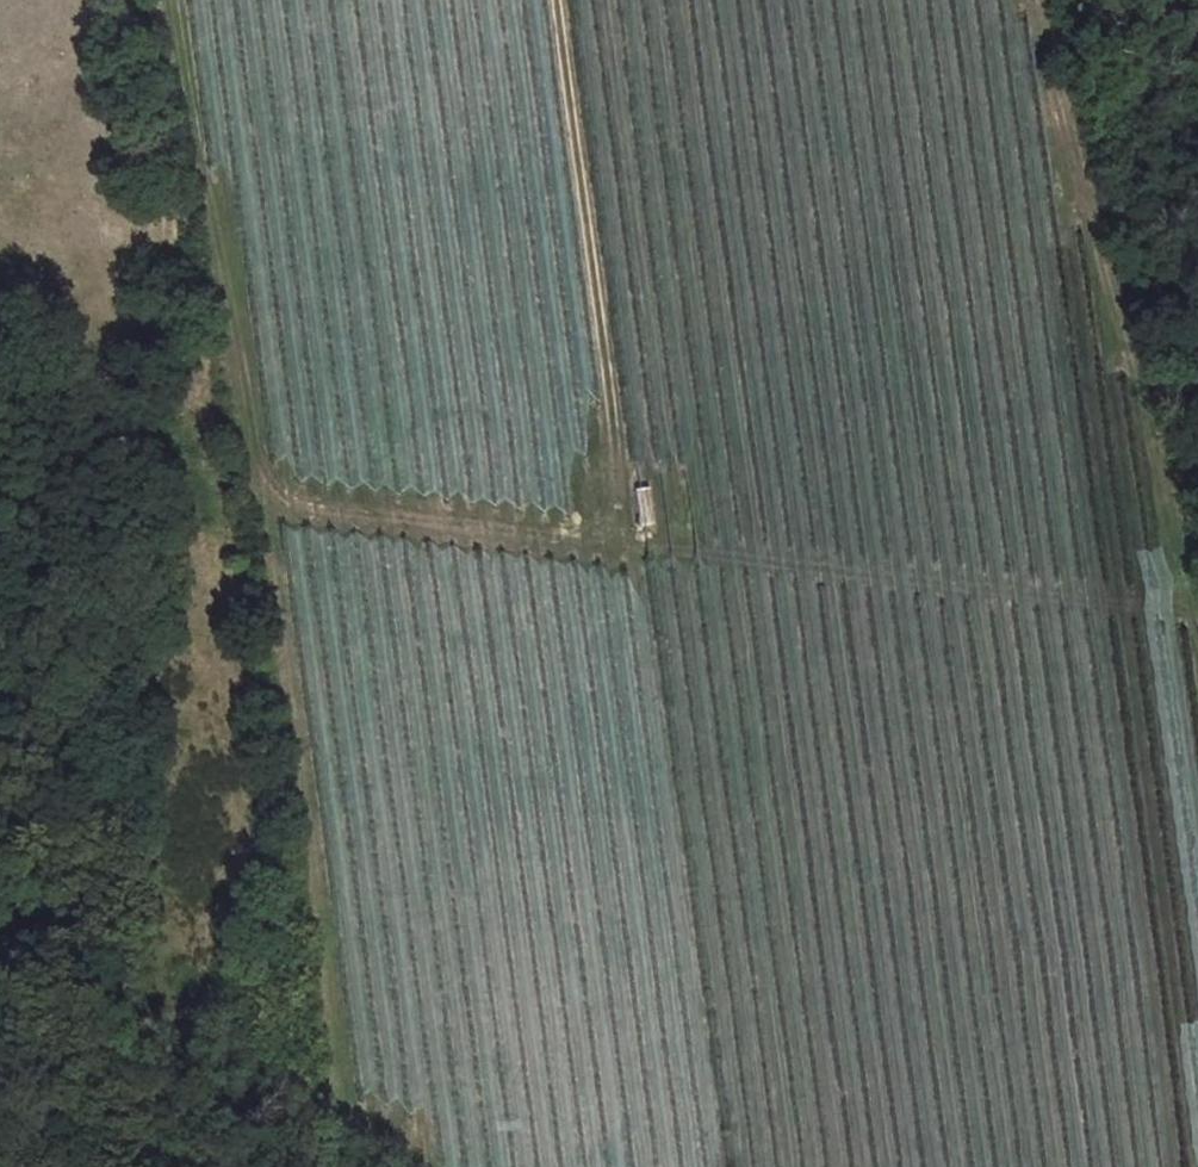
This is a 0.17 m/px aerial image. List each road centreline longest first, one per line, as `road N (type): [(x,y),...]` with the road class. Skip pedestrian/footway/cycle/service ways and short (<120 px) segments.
road 1 (track): [(123,1166),(162,210),(131,0)]

